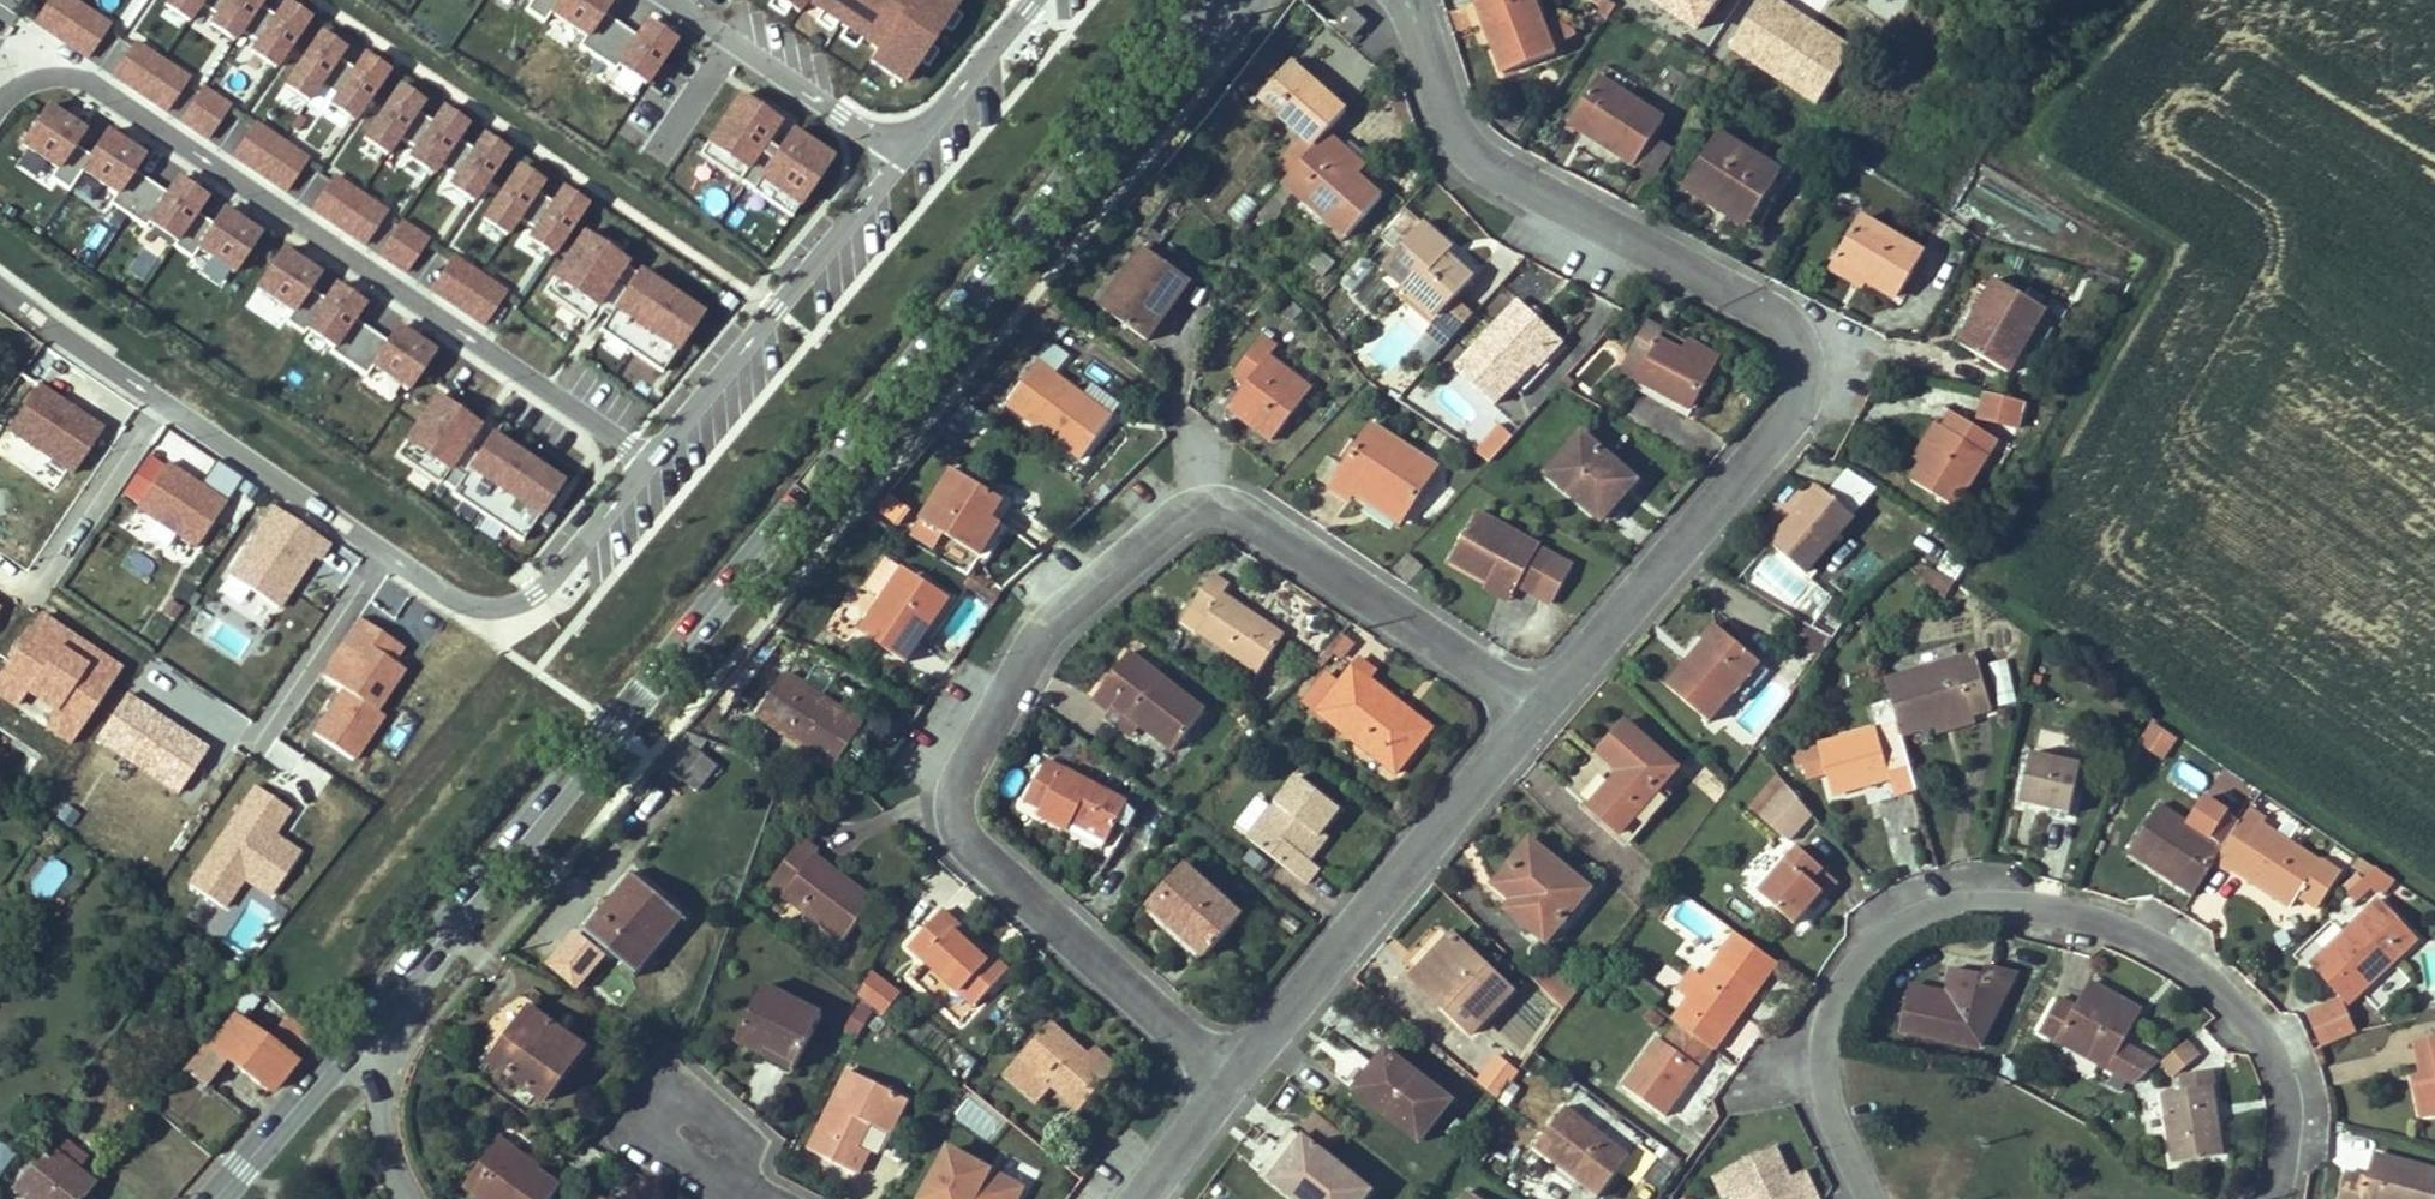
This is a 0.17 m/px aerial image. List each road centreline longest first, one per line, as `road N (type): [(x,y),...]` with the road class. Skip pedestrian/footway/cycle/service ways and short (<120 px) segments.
road 1 (secondary): [(1219,0),(370,1018)]
road 2 (residential): [(1233,1080),(964,834),(955,790),(1061,613),(1162,526),(1217,507),(1268,519),(1530,710)]
road 3 (residential): [(1407,0),(1443,116),(1485,166),(1744,298),(1787,328),(1799,369),(1788,431),(1530,710)]
road 4 (residential): [(2267,1198),(2287,1096),(2250,1030),(2187,956),(2058,915),(1980,909),(1912,920),(1847,975),(1827,1048),(1841,1133),(1872,1198)]
road 5 (residential): [(0,88),(21,59),(59,60),(653,466)]
road 6 (residential): [(1530,710),(1233,1080)]
road 7 (residential): [(653,466),(908,162)]
road 8 (residential): [(389,558),(452,603),(505,603),(556,583),(653,466)]
road 9 (residential): [(670,0),(908,162)]
road 10 (residential): [(167,398),(389,558)]
road 11 (residential): [(167,398),(28,602)]
road 12 (residential): [(389,558),(254,755)]
road 13 (secondary): [(370,1018),(218,1198)]
road 14 (residential): [(0,277),(167,398)]
road 15 (residential): [(908,162),(1035,0)]
road 16 (residential): [(407,1198),(387,1151),(370,1018)]
road 17 (residential): [(1233,1080),(1141,1198)]

